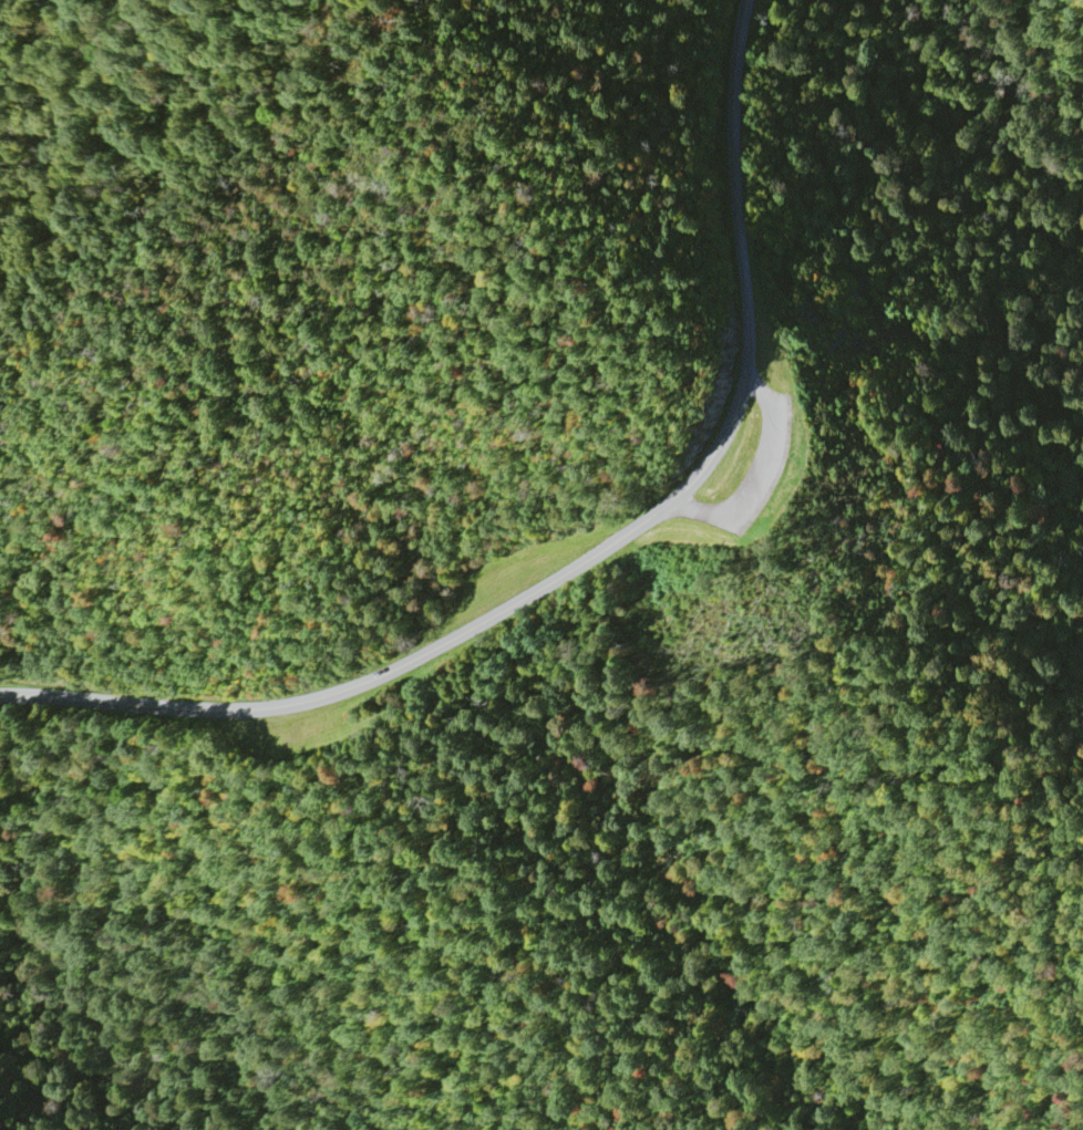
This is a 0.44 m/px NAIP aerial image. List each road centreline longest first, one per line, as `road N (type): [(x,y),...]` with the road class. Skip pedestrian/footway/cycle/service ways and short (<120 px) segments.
road 1 (secondary): [(0,696),(197,711),(314,701),(454,641),(667,507),(704,468),(728,428),(744,369),(732,110),(746,0)]

